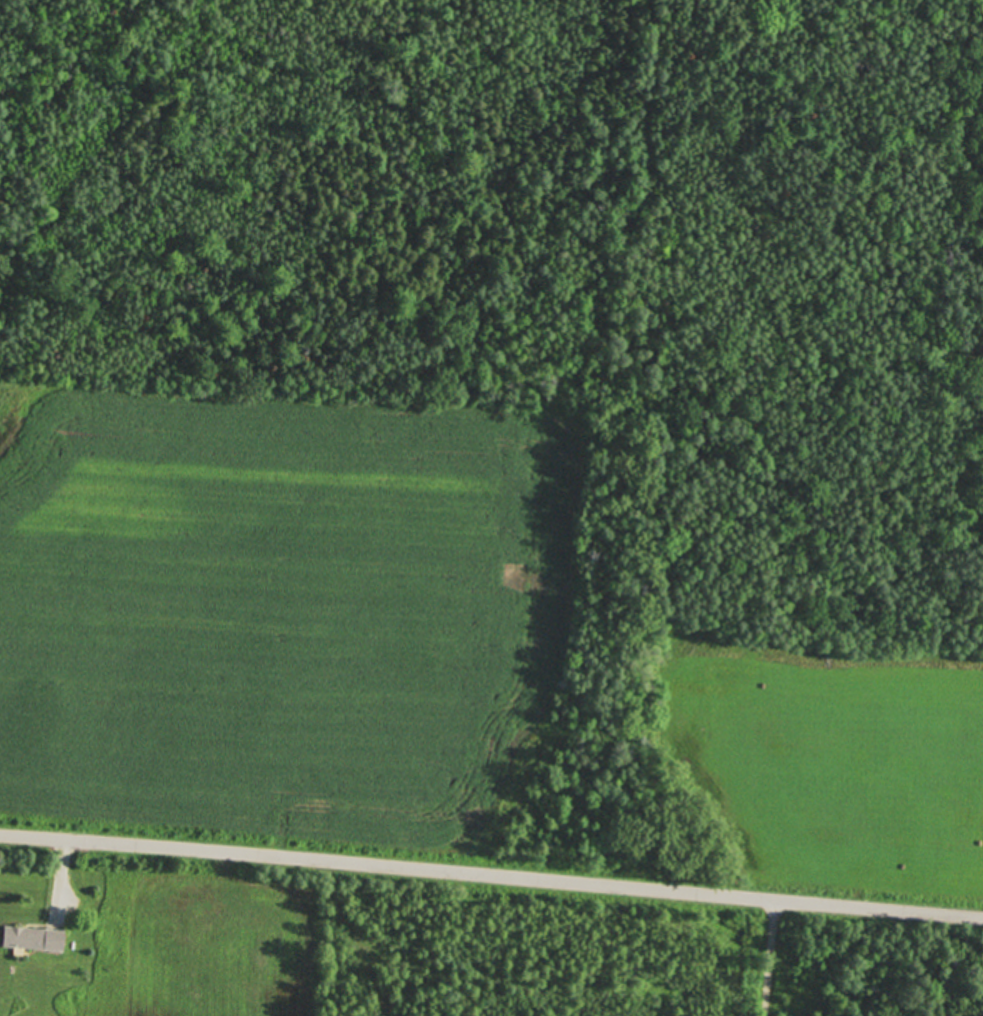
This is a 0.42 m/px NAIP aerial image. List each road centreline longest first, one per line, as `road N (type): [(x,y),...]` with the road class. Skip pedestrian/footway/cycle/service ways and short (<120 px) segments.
road 1 (residential): [(982,921),(0,841)]

